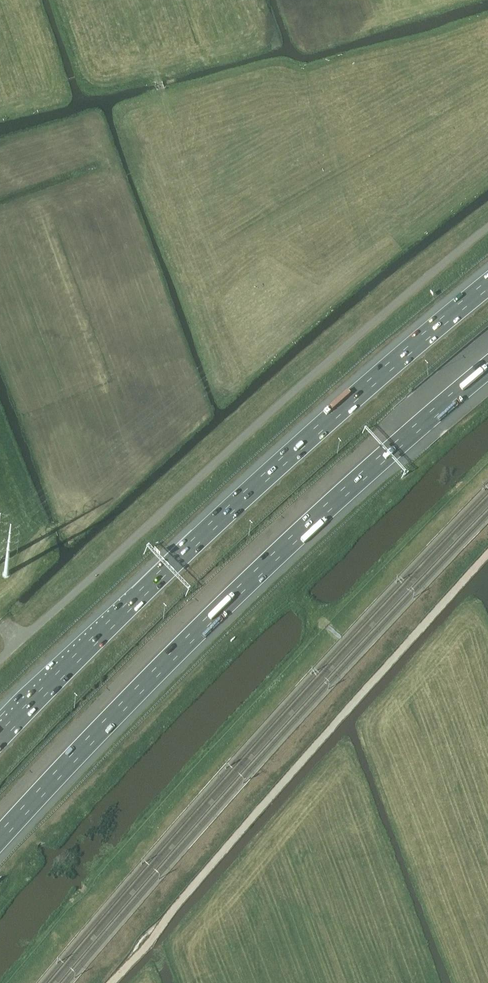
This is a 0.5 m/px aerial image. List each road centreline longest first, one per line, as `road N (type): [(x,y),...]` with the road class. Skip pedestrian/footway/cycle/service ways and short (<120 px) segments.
road 1 (motorway): [(0,841),(308,521),(487,365)]
road 2 (motorway): [(487,280),(269,474),(0,740)]

